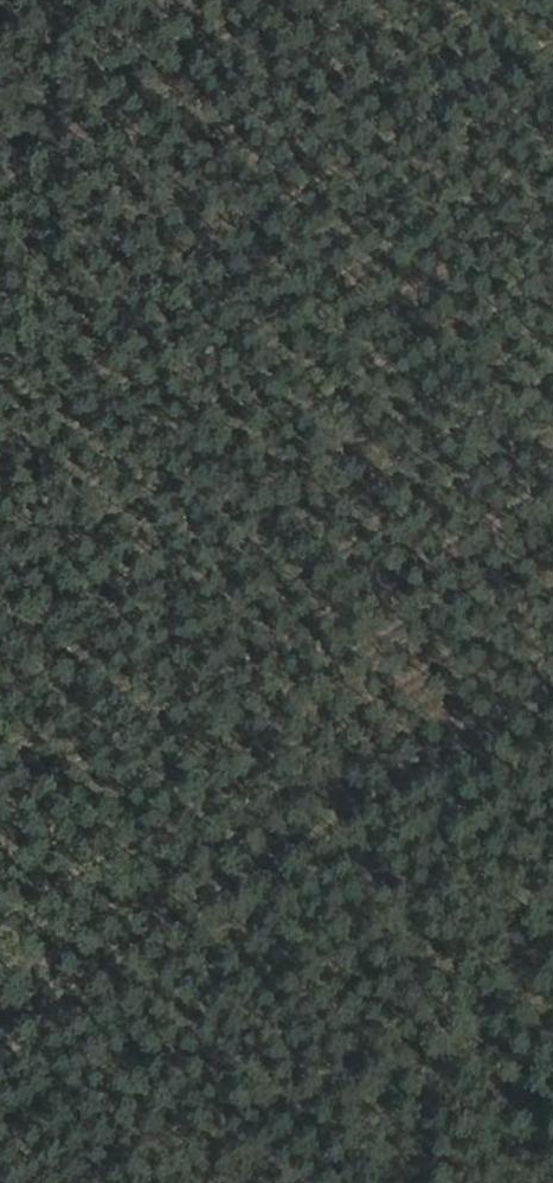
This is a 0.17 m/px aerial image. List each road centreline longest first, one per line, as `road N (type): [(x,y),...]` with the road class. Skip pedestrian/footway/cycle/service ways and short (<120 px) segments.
road 1 (track): [(0,1112),(552,787)]

